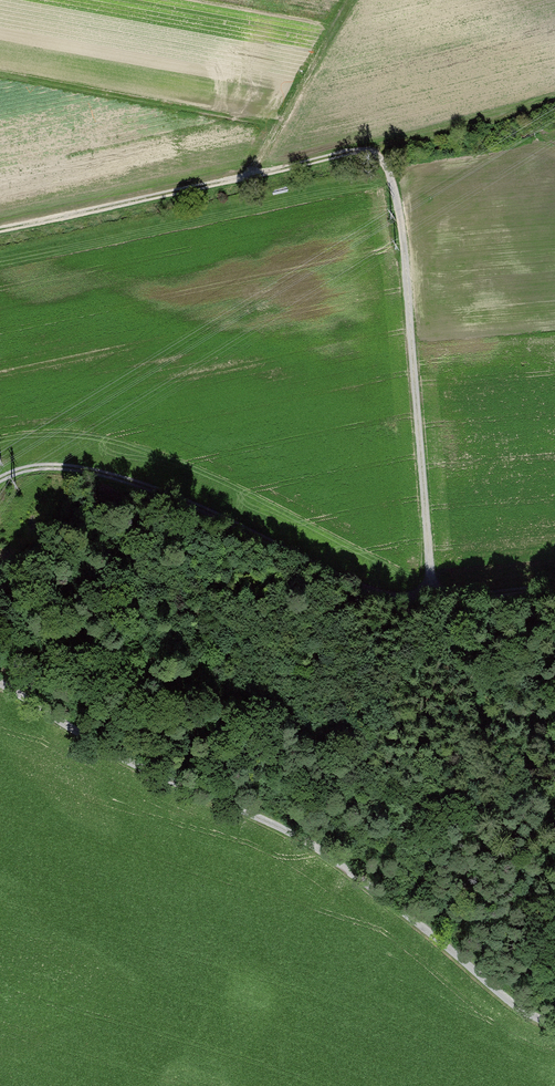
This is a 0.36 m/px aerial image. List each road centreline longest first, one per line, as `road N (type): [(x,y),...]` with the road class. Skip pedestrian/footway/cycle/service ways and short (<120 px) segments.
road 1 (track): [(0,686),(305,840),(437,934),(512,1003),(554,1022)]
road 2 (track): [(432,603),(358,588),(116,478),(31,468),(0,481)]
road 3 (track): [(384,147),(409,257),(432,603)]
road 4 (track): [(0,228),(384,147)]
road 5 (track): [(248,176),(353,0)]
road 6 (track): [(384,147),(554,97)]
road 7 (track): [(432,603),(554,589)]

